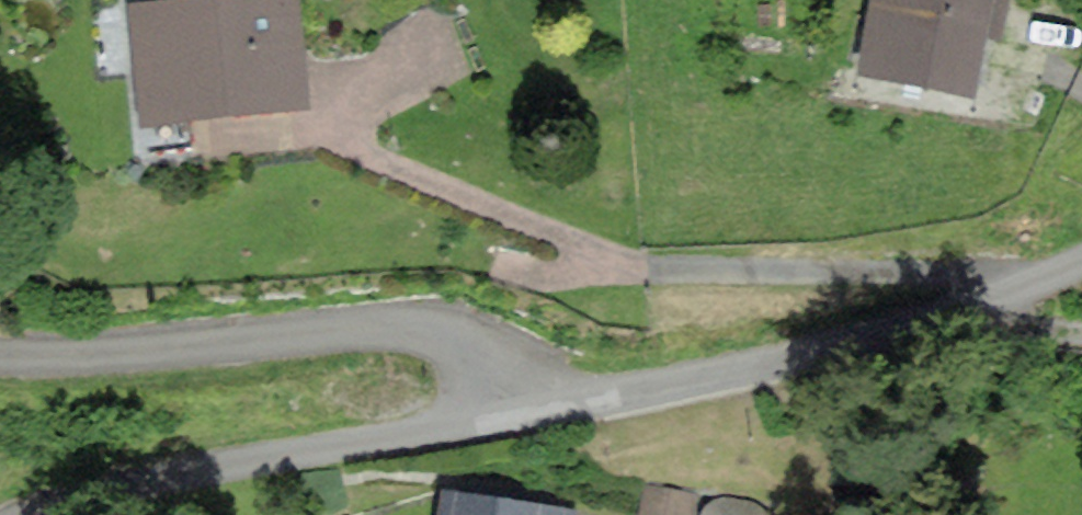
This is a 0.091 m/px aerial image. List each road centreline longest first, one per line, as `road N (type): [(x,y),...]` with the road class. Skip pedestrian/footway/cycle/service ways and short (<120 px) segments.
road 1 (residential): [(529,416),(500,370),(471,346),(407,329),(0,355)]
road 2 (residential): [(63,514),(188,478),(529,416)]
road 3 (residential): [(529,416),(687,388),(946,321)]
road 4 (residential): [(946,321),(1081,264)]
road 5 (residential): [(946,321),(1081,331)]

